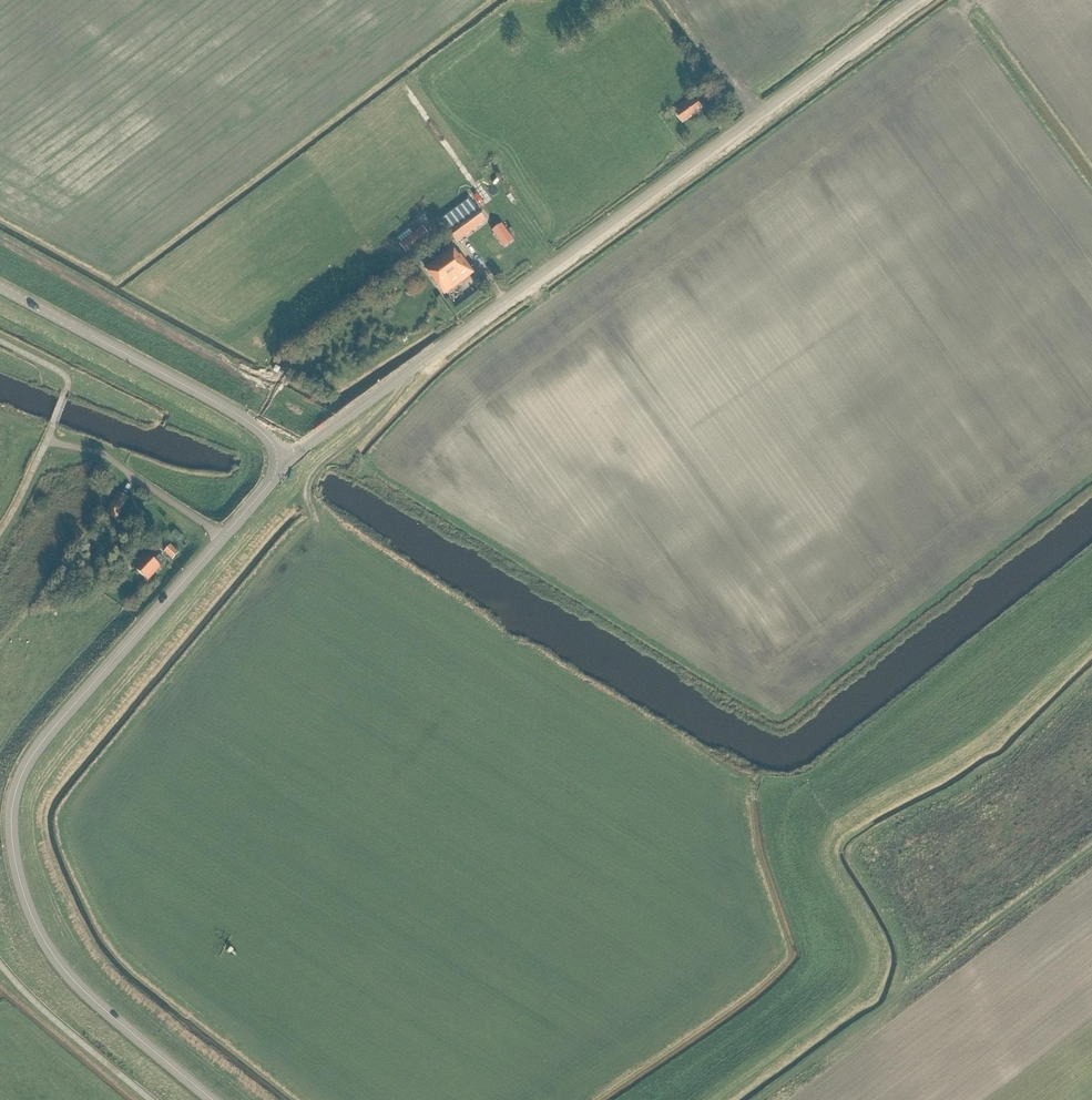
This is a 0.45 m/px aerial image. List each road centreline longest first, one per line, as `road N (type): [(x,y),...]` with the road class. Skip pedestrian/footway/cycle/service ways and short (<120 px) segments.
road 1 (tertiary): [(214,1099),(55,957),(25,897),(12,811),(18,783),(48,734),(268,486),(278,458)]
road 2 (unclassified): [(278,458),(293,456),(916,0)]
road 3 (tertiary): [(278,458),(270,440),(240,416),(0,286)]

